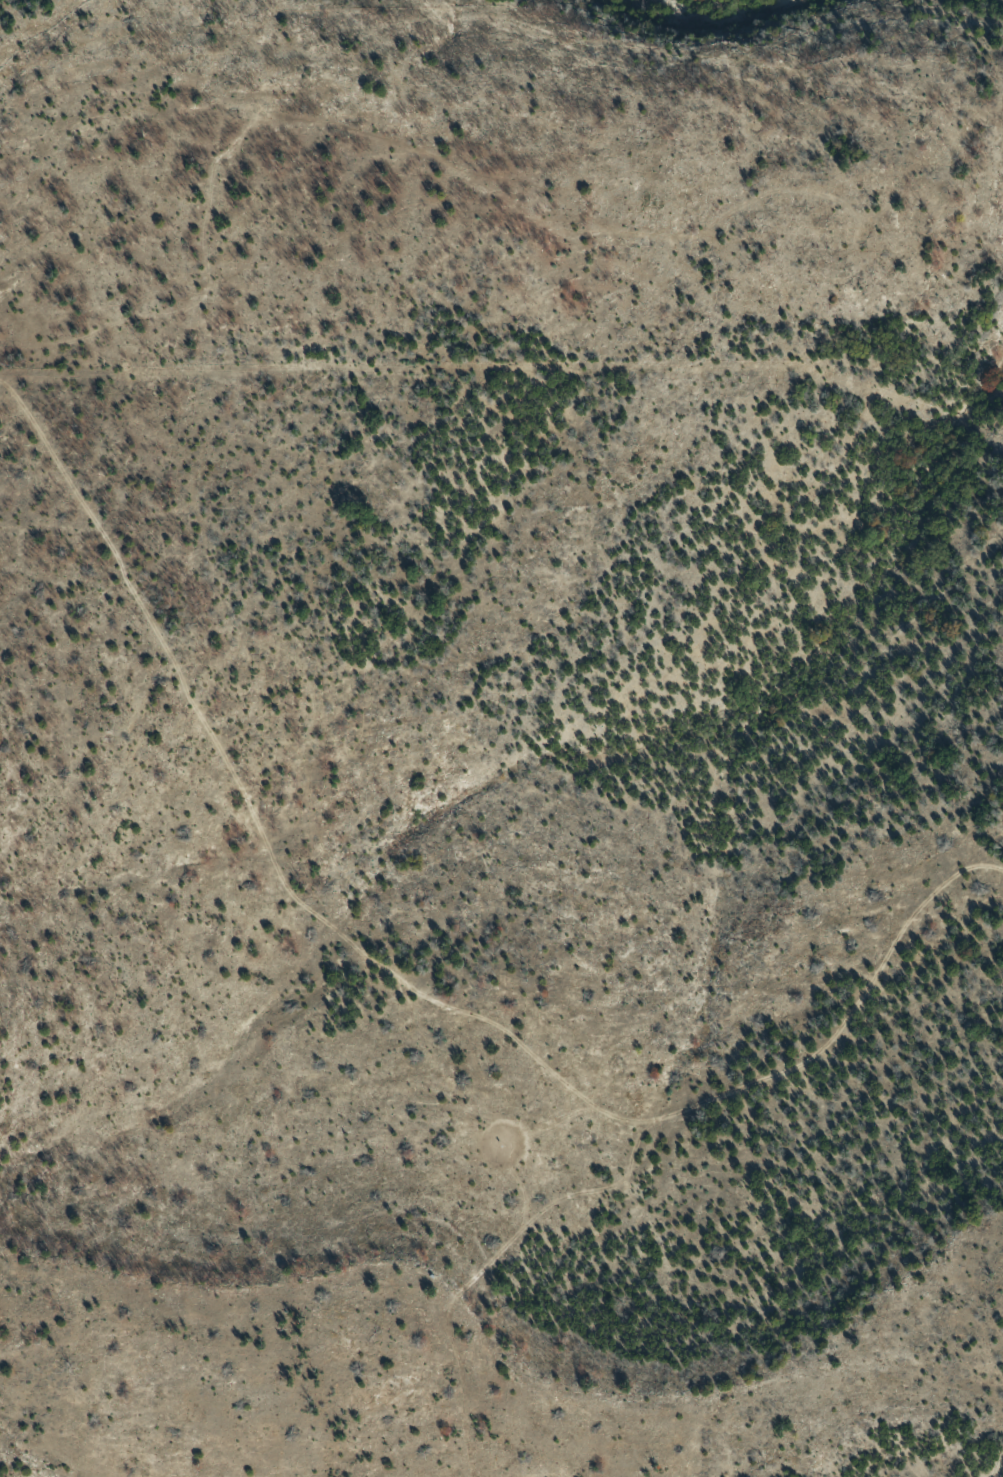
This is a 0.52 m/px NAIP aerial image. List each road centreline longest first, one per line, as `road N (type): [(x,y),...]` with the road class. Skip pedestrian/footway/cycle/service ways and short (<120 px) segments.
road 1 (track): [(1002,923),(960,933),(911,982),(886,1037),(797,1131),(669,1136),(467,1037),(299,873),(127,641),(23,452),(0,427)]

